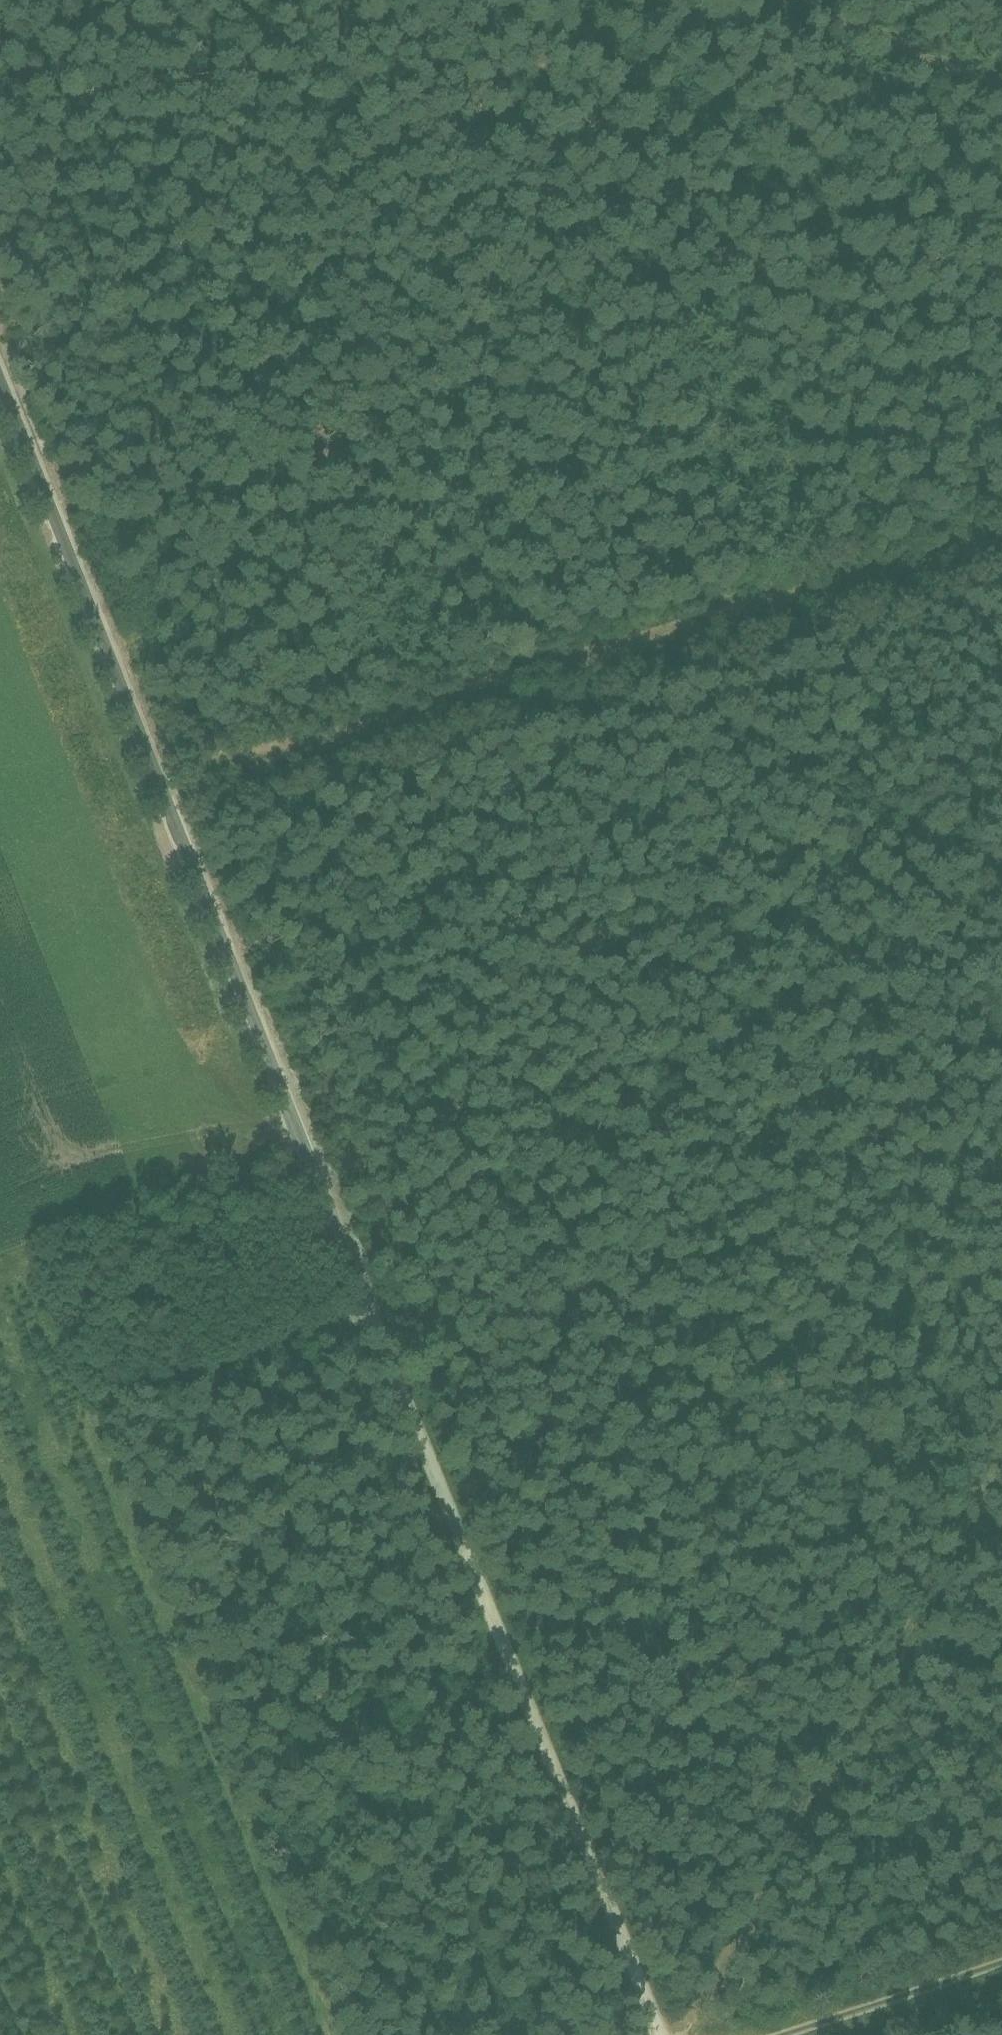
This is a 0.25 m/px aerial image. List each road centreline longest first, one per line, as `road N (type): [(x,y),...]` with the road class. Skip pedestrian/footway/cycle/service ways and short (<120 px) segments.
road 1 (unclassified): [(0,371),(303,1143),(668,2034)]
road 2 (track): [(1001,537),(167,786)]
road 3 (track): [(693,2034),(708,1991),(1001,1460)]
road 4 (track): [(1001,1966),(799,2034)]
road 5 (track): [(822,0),(1001,80)]

